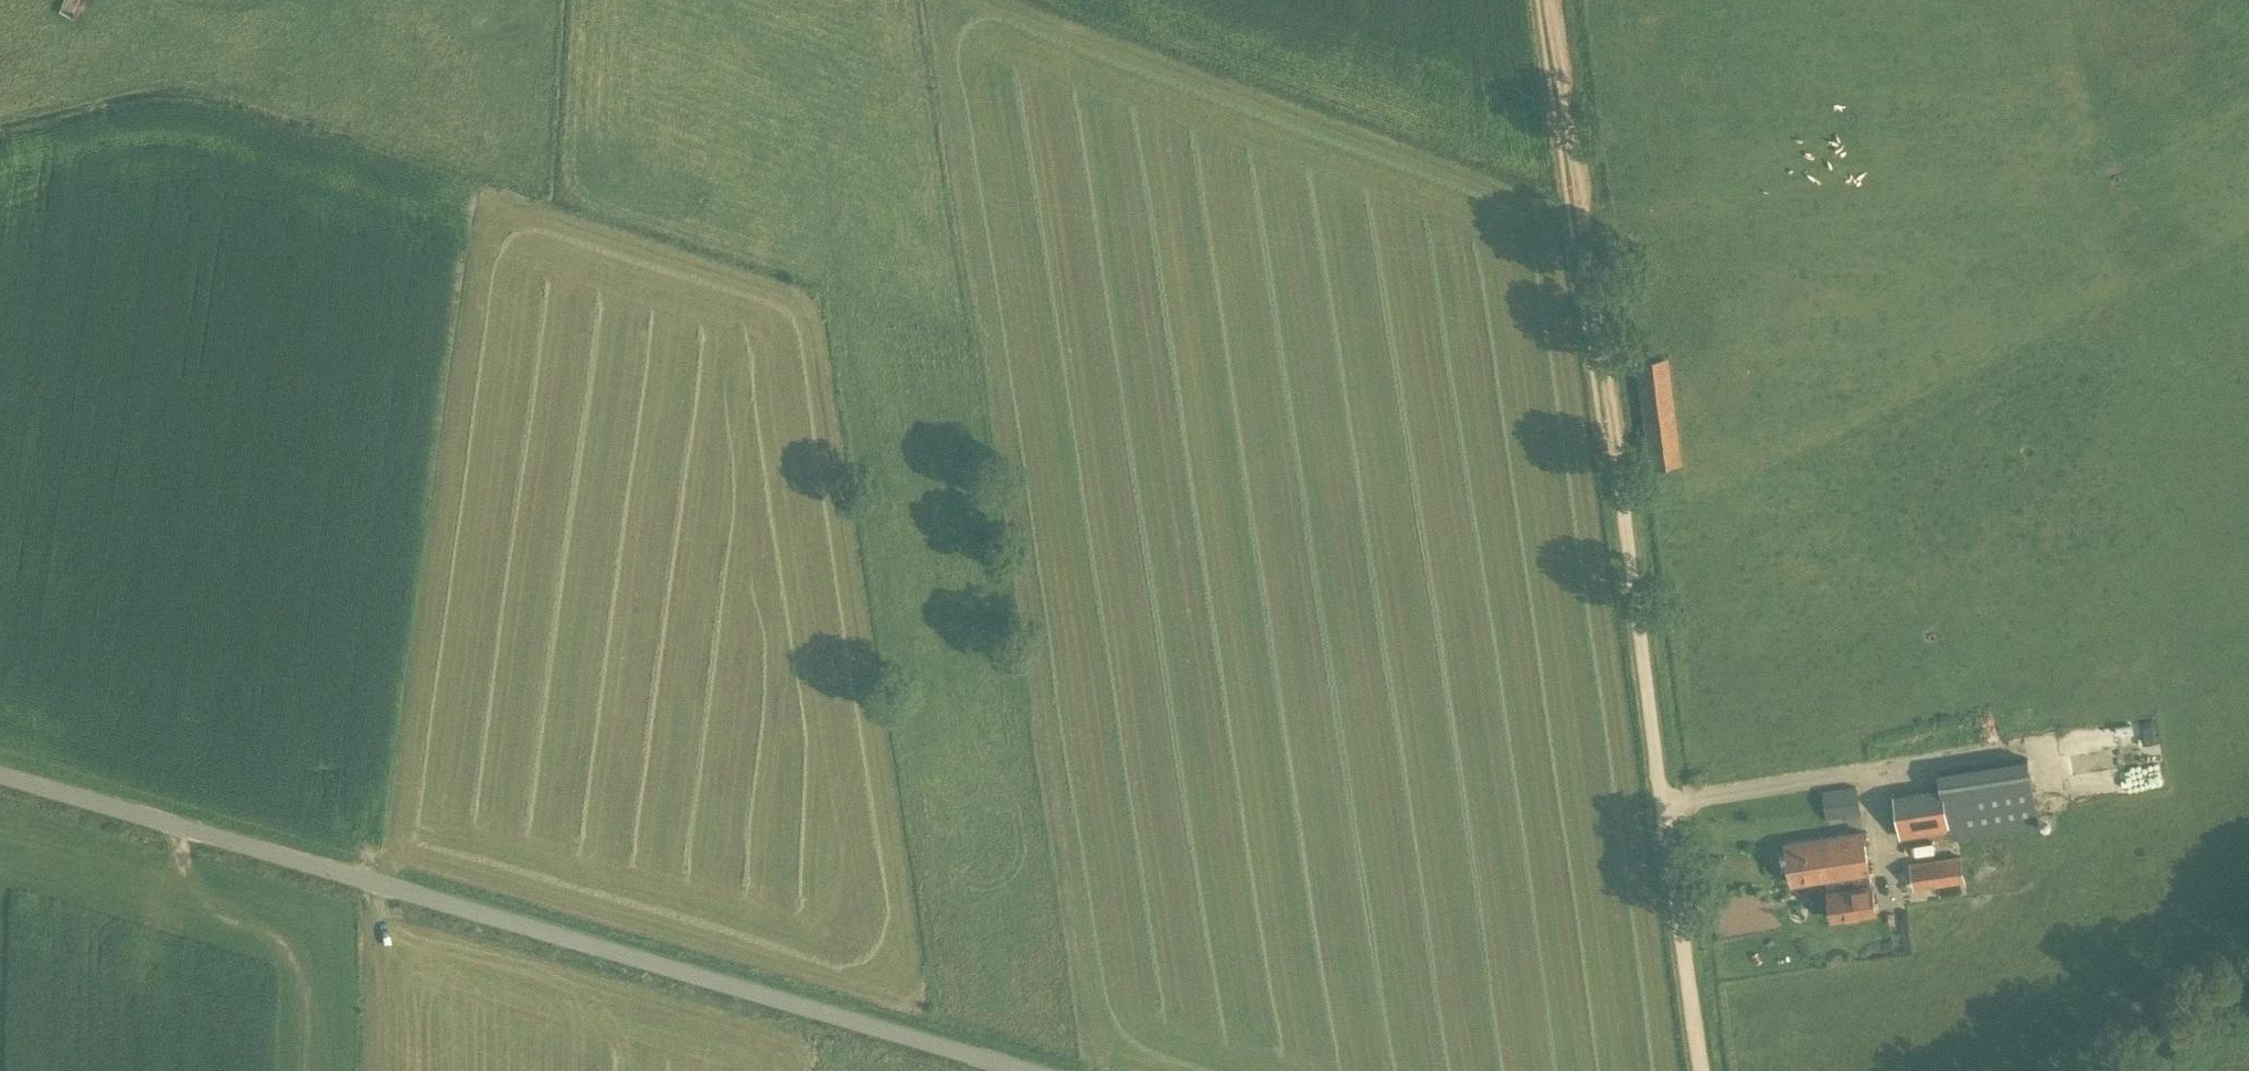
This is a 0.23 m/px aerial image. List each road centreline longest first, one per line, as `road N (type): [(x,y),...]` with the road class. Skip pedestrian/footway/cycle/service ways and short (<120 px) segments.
road 1 (unclassified): [(1035,1070),(0,771)]
road 2 (track): [(1616,454),(1703,1070)]
road 3 (track): [(1551,0),(1616,454)]
road 4 (unclassified): [(2058,1070),(2248,941)]

